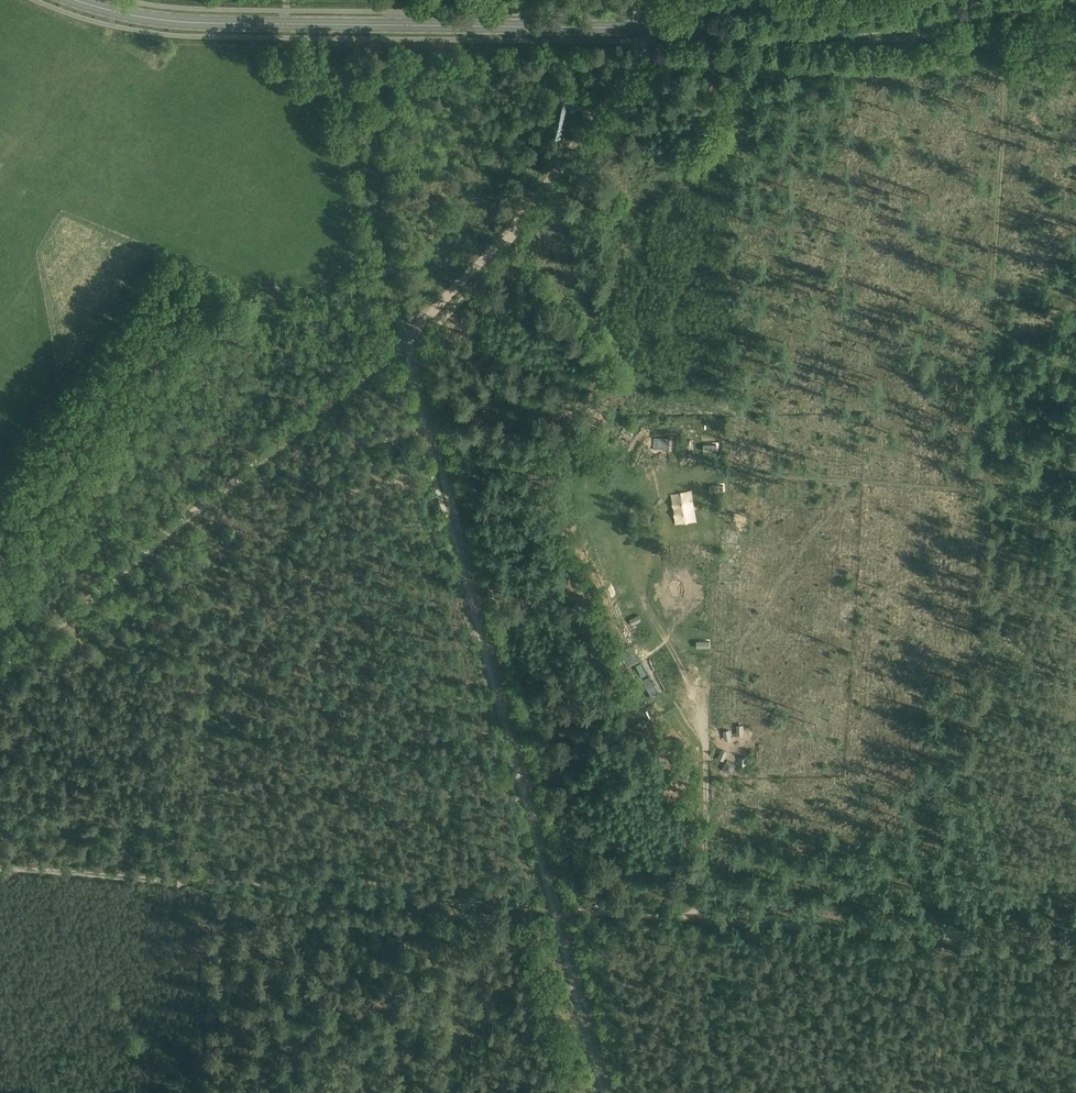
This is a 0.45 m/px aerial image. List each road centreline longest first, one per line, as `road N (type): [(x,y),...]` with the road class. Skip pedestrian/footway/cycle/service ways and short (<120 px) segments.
road 1 (track): [(1007,58),(949,938)]
road 2 (track): [(408,342),(558,911)]
road 3 (primary): [(639,28),(211,23),(77,0)]
road 4 (track): [(558,911),(0,867)]
road 5 (track): [(0,673),(408,342)]
road 6 (track): [(558,911),(1075,948)]
road 7 (track): [(1023,45),(975,66),(640,55)]
road 8 (track): [(640,55),(519,218),(408,342)]
road 9 (track): [(1075,498),(722,474)]
road 10 (track): [(408,342),(379,241),(378,141),(388,47),(406,0)]
road 11 (primary): [(639,28),(845,28),(973,12)]
road 12 (track): [(273,1092),(517,908)]
road 13 (track): [(608,1092),(558,911)]

